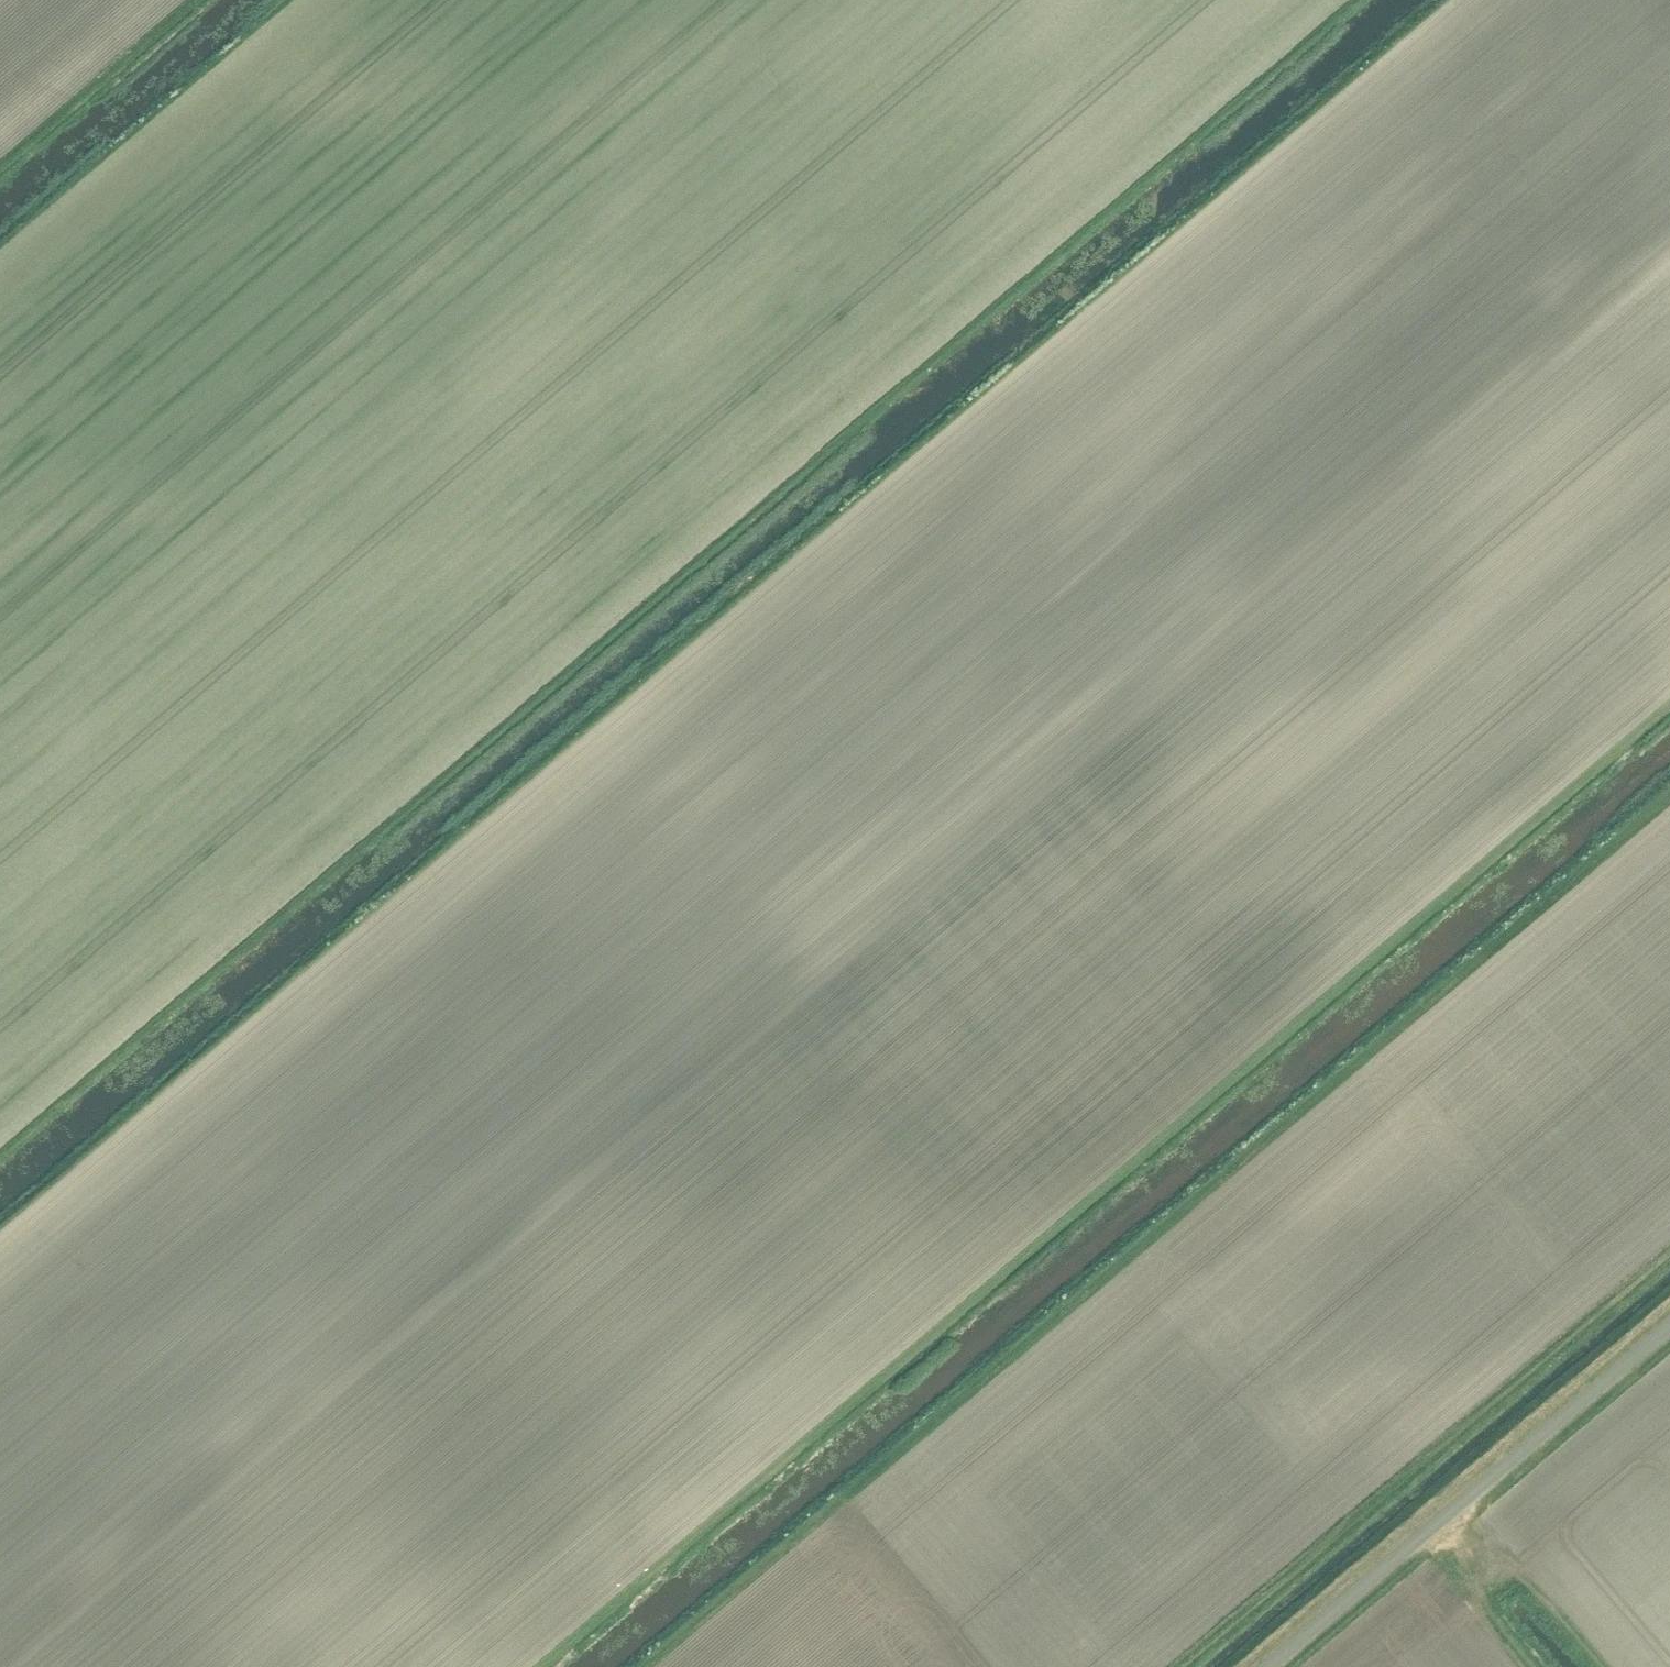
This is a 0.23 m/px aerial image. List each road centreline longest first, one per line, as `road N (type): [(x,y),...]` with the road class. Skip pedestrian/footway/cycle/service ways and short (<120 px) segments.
road 1 (unclassified): [(1268,1666),(1669,1326)]

